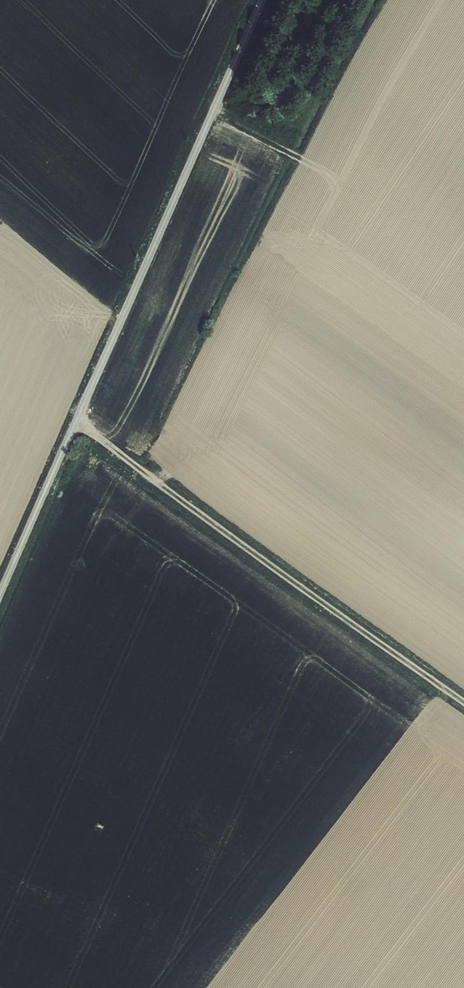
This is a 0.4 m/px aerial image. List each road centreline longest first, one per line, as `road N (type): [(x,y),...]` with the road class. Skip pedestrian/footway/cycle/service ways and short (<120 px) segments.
road 1 (unclassified): [(0,596),(262,0)]
road 2 (track): [(463,704),(77,422)]

